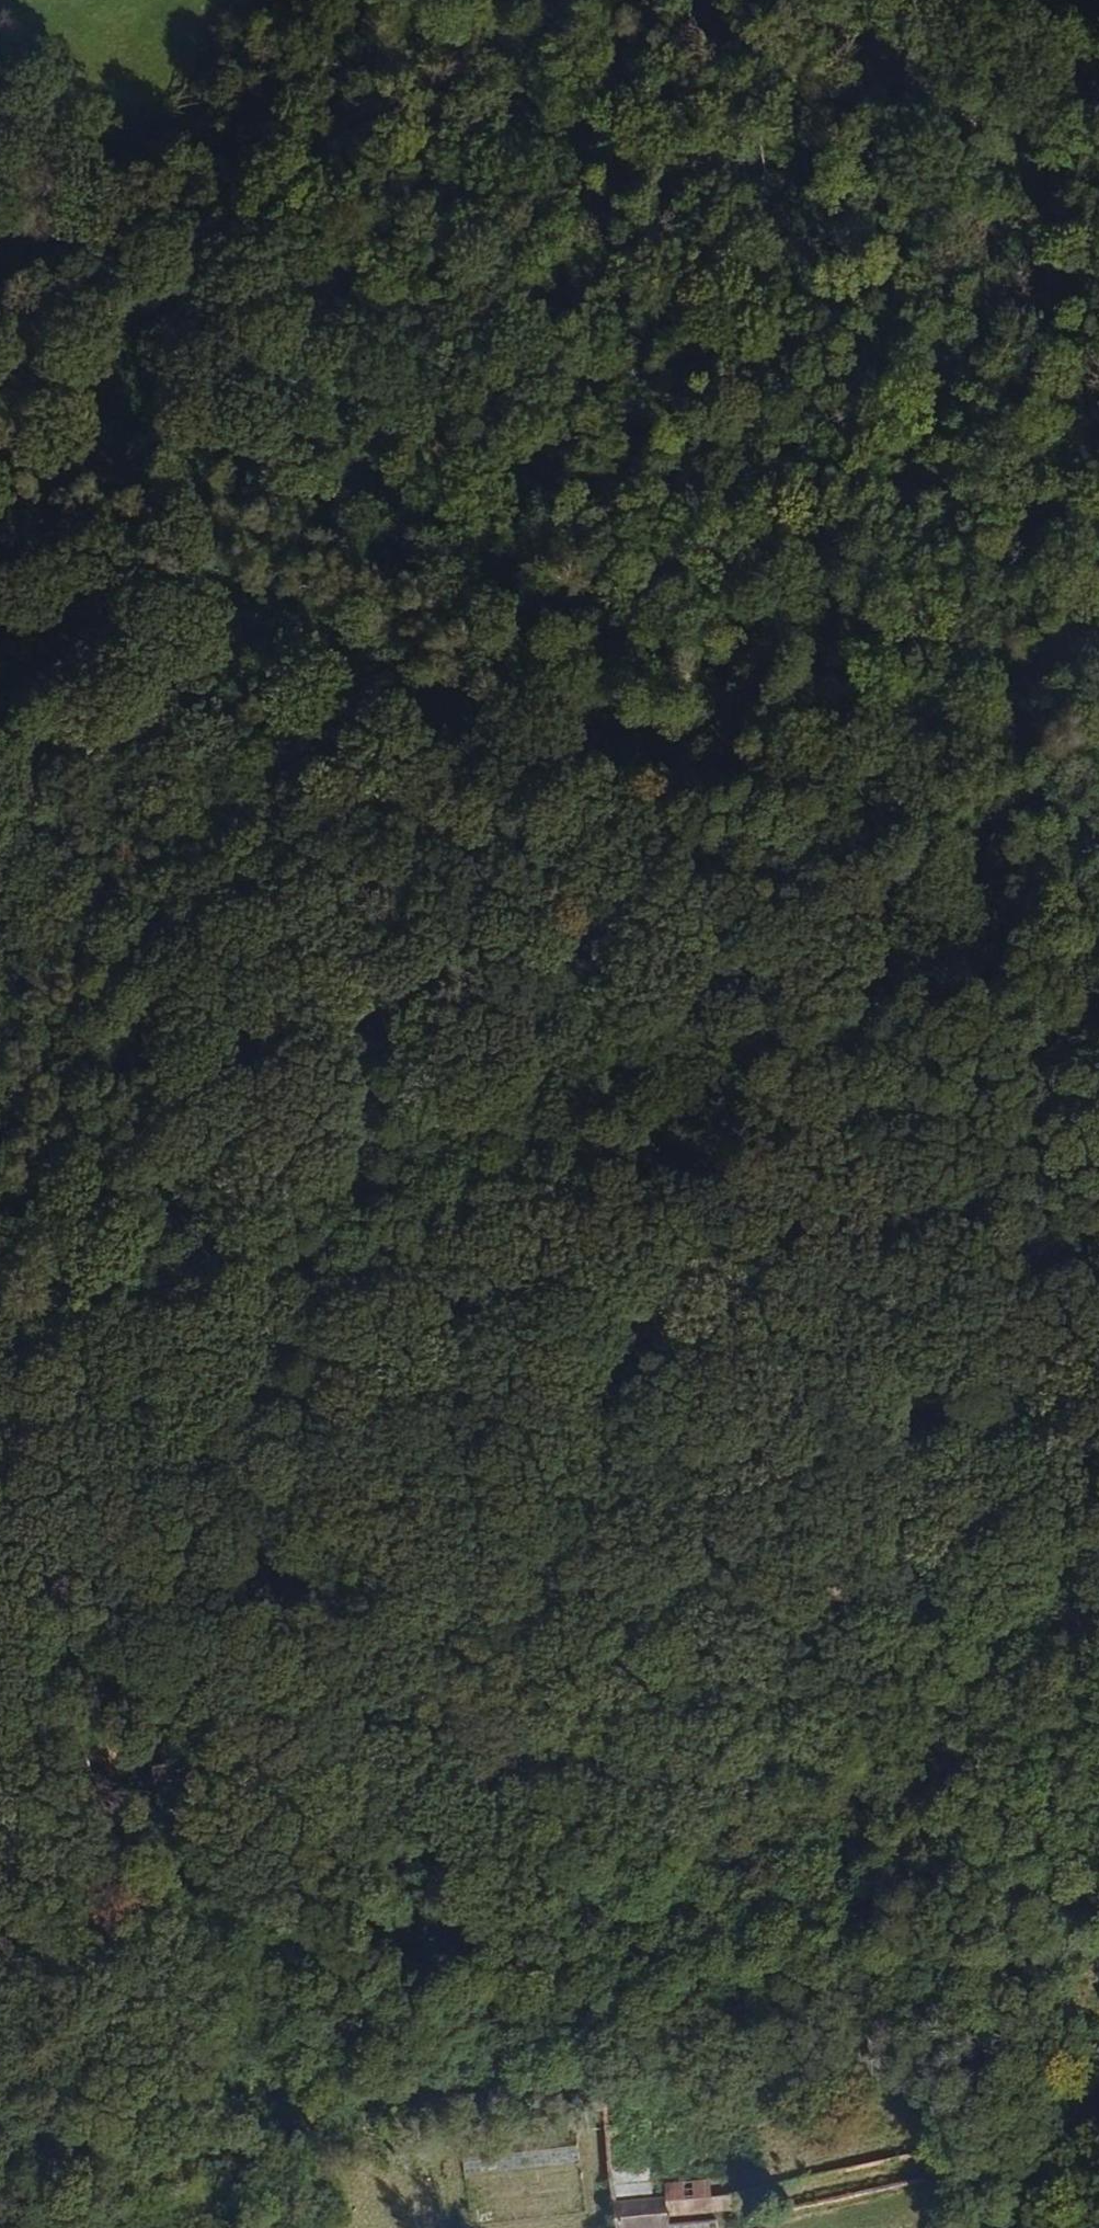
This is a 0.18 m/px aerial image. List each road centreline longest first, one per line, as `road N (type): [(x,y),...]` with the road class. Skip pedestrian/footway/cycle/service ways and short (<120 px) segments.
road 1 (track): [(0,681),(69,612),(216,627),(308,508),(387,453),(413,410),(345,336),(182,239),(0,85)]
road 2 (track): [(994,2227),(997,2198),(1098,2085)]

